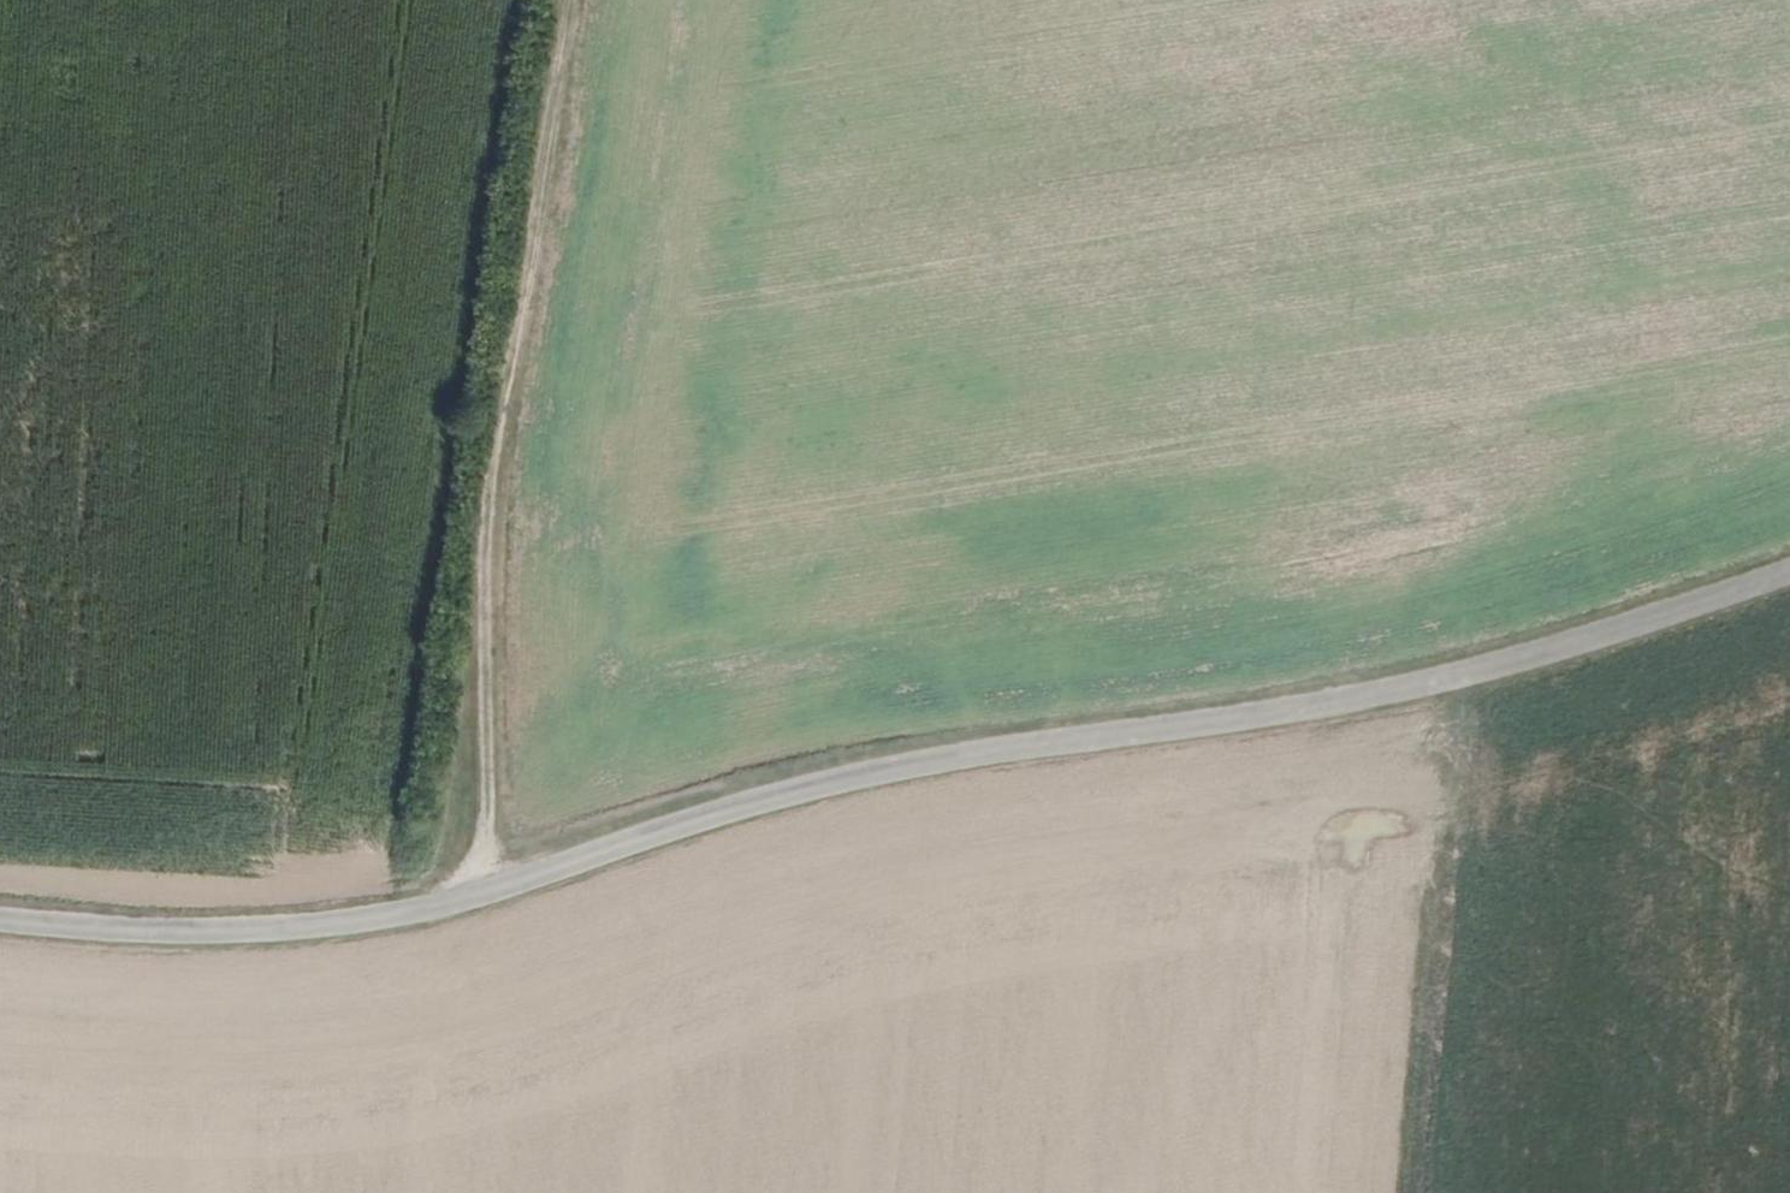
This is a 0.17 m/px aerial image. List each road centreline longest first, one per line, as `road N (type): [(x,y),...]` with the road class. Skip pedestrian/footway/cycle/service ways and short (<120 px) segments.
road 1 (unclassified): [(1789,560),(1440,688),(828,787),(490,893),(309,930),(0,916)]
road 2 (track): [(490,893),(491,567),(575,0)]

